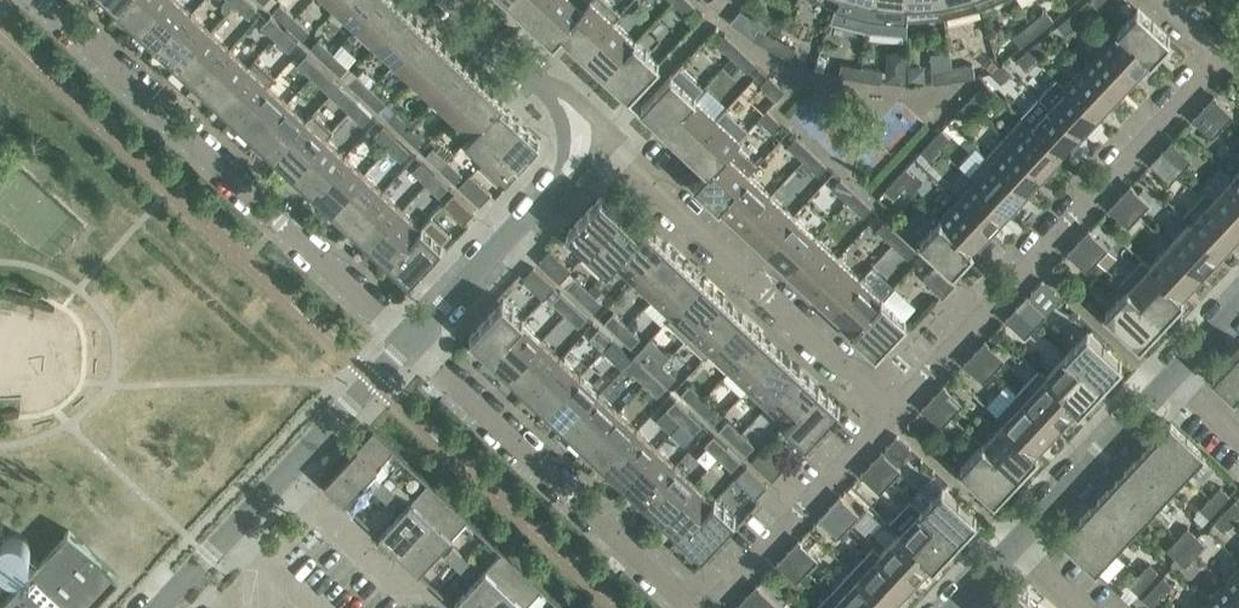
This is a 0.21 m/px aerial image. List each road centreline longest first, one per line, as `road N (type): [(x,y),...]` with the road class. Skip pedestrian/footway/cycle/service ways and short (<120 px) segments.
road 1 (residential): [(895,409),(1223,51),(1165,0)]
road 2 (residential): [(413,343),(44,0)]
road 3 (residential): [(895,409),(602,137)]
road 4 (residential): [(684,607),(413,343)]
road 5 (residential): [(161,607),(413,343)]
road 6 (residential): [(602,137),(413,343)]
road 7 (residential): [(712,607),(895,409)]
road 8 (residential): [(1015,547),(1177,376)]
road 9 (residential): [(452,0),(602,137)]

